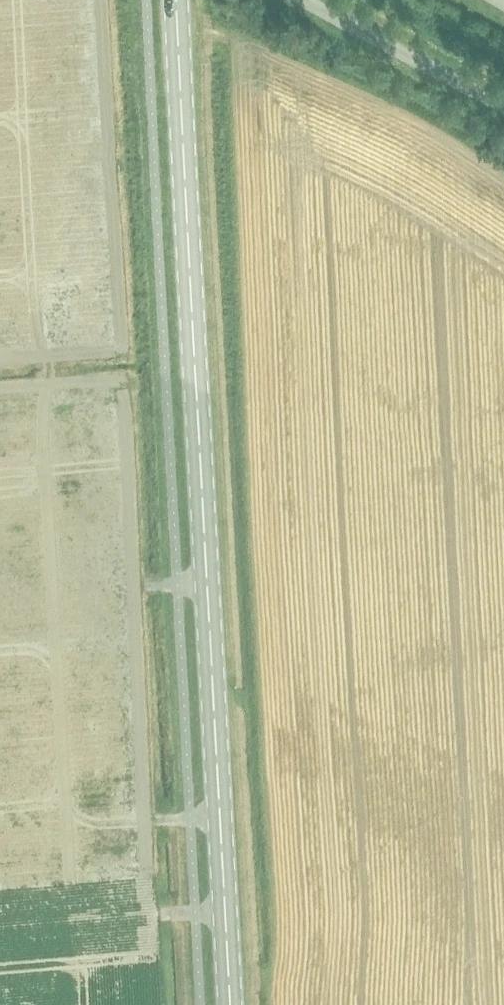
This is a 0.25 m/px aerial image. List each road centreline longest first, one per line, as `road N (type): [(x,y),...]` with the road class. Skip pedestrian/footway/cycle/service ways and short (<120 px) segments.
road 1 (tertiary): [(230,1004),(178,0)]
road 2 (unclassified): [(503,108),(307,0)]

